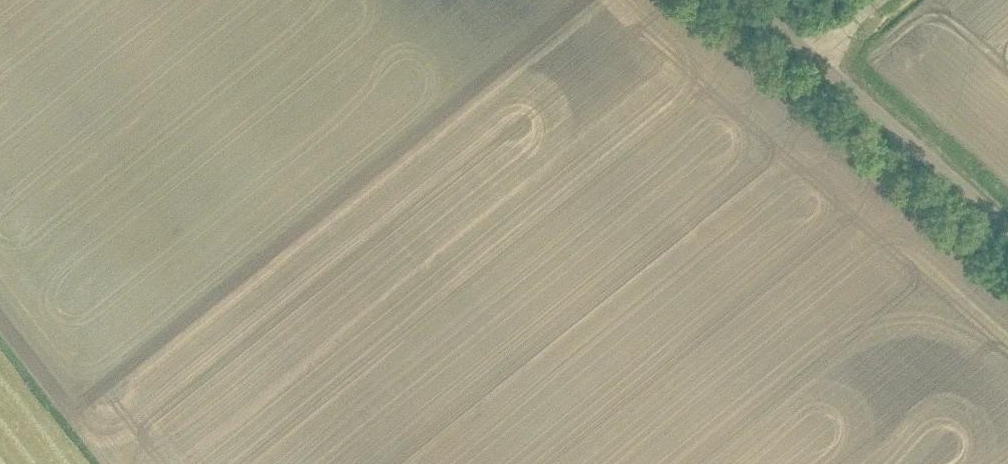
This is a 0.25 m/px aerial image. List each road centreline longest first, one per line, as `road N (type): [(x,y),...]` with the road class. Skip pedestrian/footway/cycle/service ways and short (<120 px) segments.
road 1 (unclassified): [(1007,219),(760,0)]

